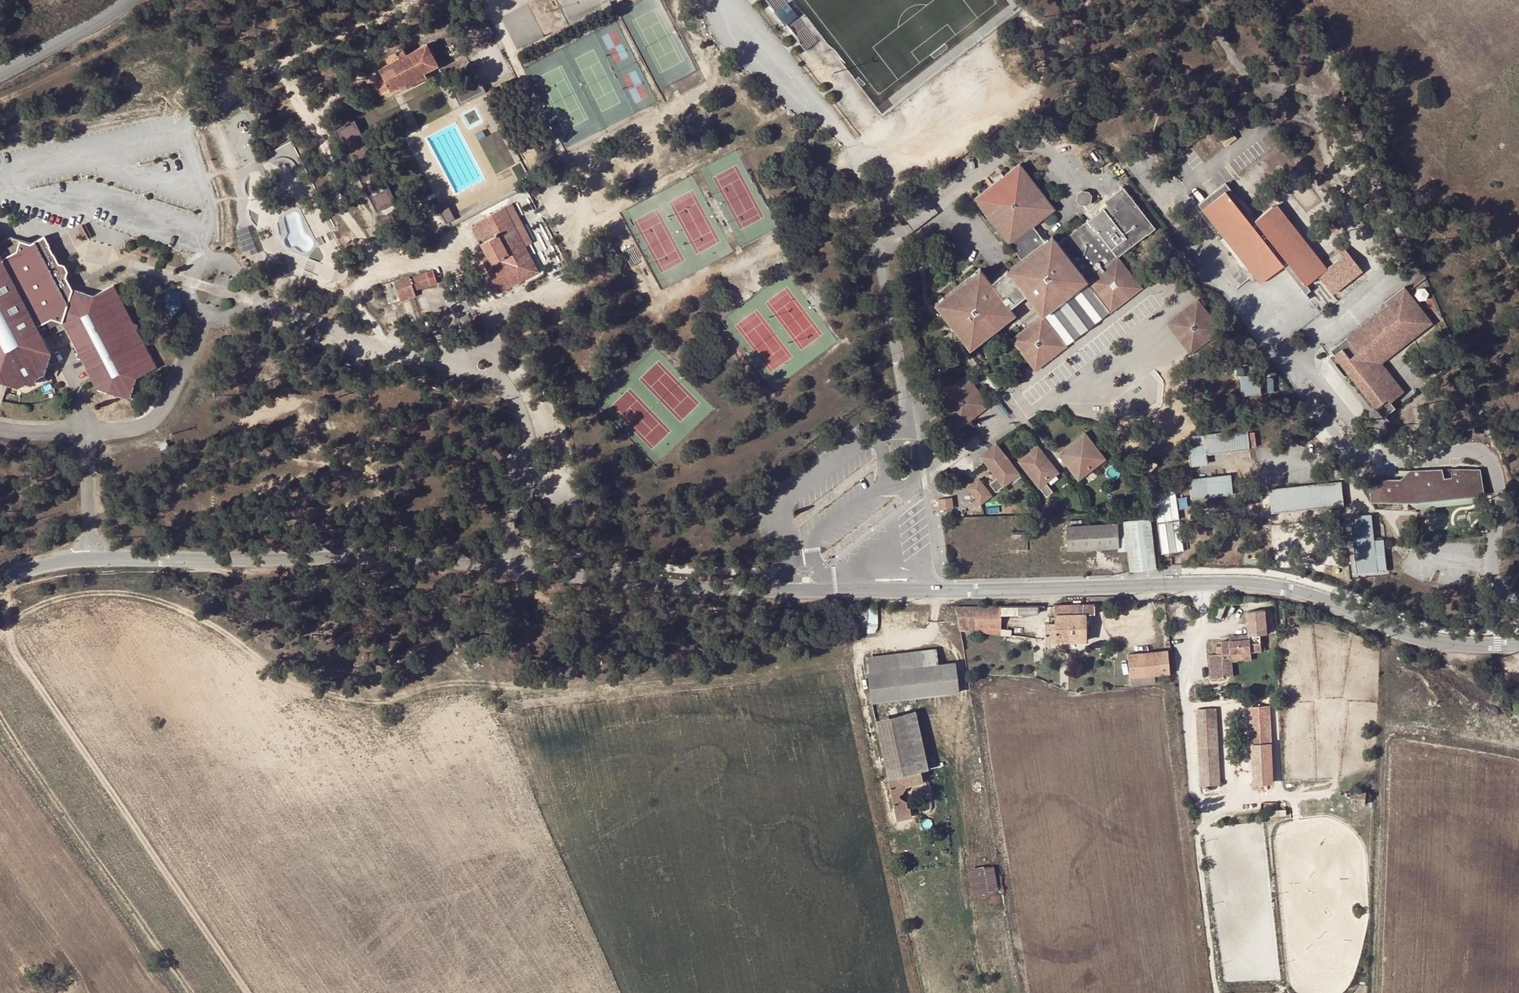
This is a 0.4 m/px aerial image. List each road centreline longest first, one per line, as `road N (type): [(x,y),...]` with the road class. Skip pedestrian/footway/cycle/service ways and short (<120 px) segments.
road 1 (unclassified): [(1518,644),(1414,638),(1322,598),(1243,581),(787,590),(432,560),(223,558),(88,561),(0,579)]
road 2 (track): [(0,635),(25,612),(60,600),(99,590),(151,594),(213,621),(326,695),(381,700),(477,678),(664,683),(795,662),(934,624),(942,589)]
road 3 (track): [(192,992),(0,714)]
road 4 (unclassified): [(132,0),(0,73)]

